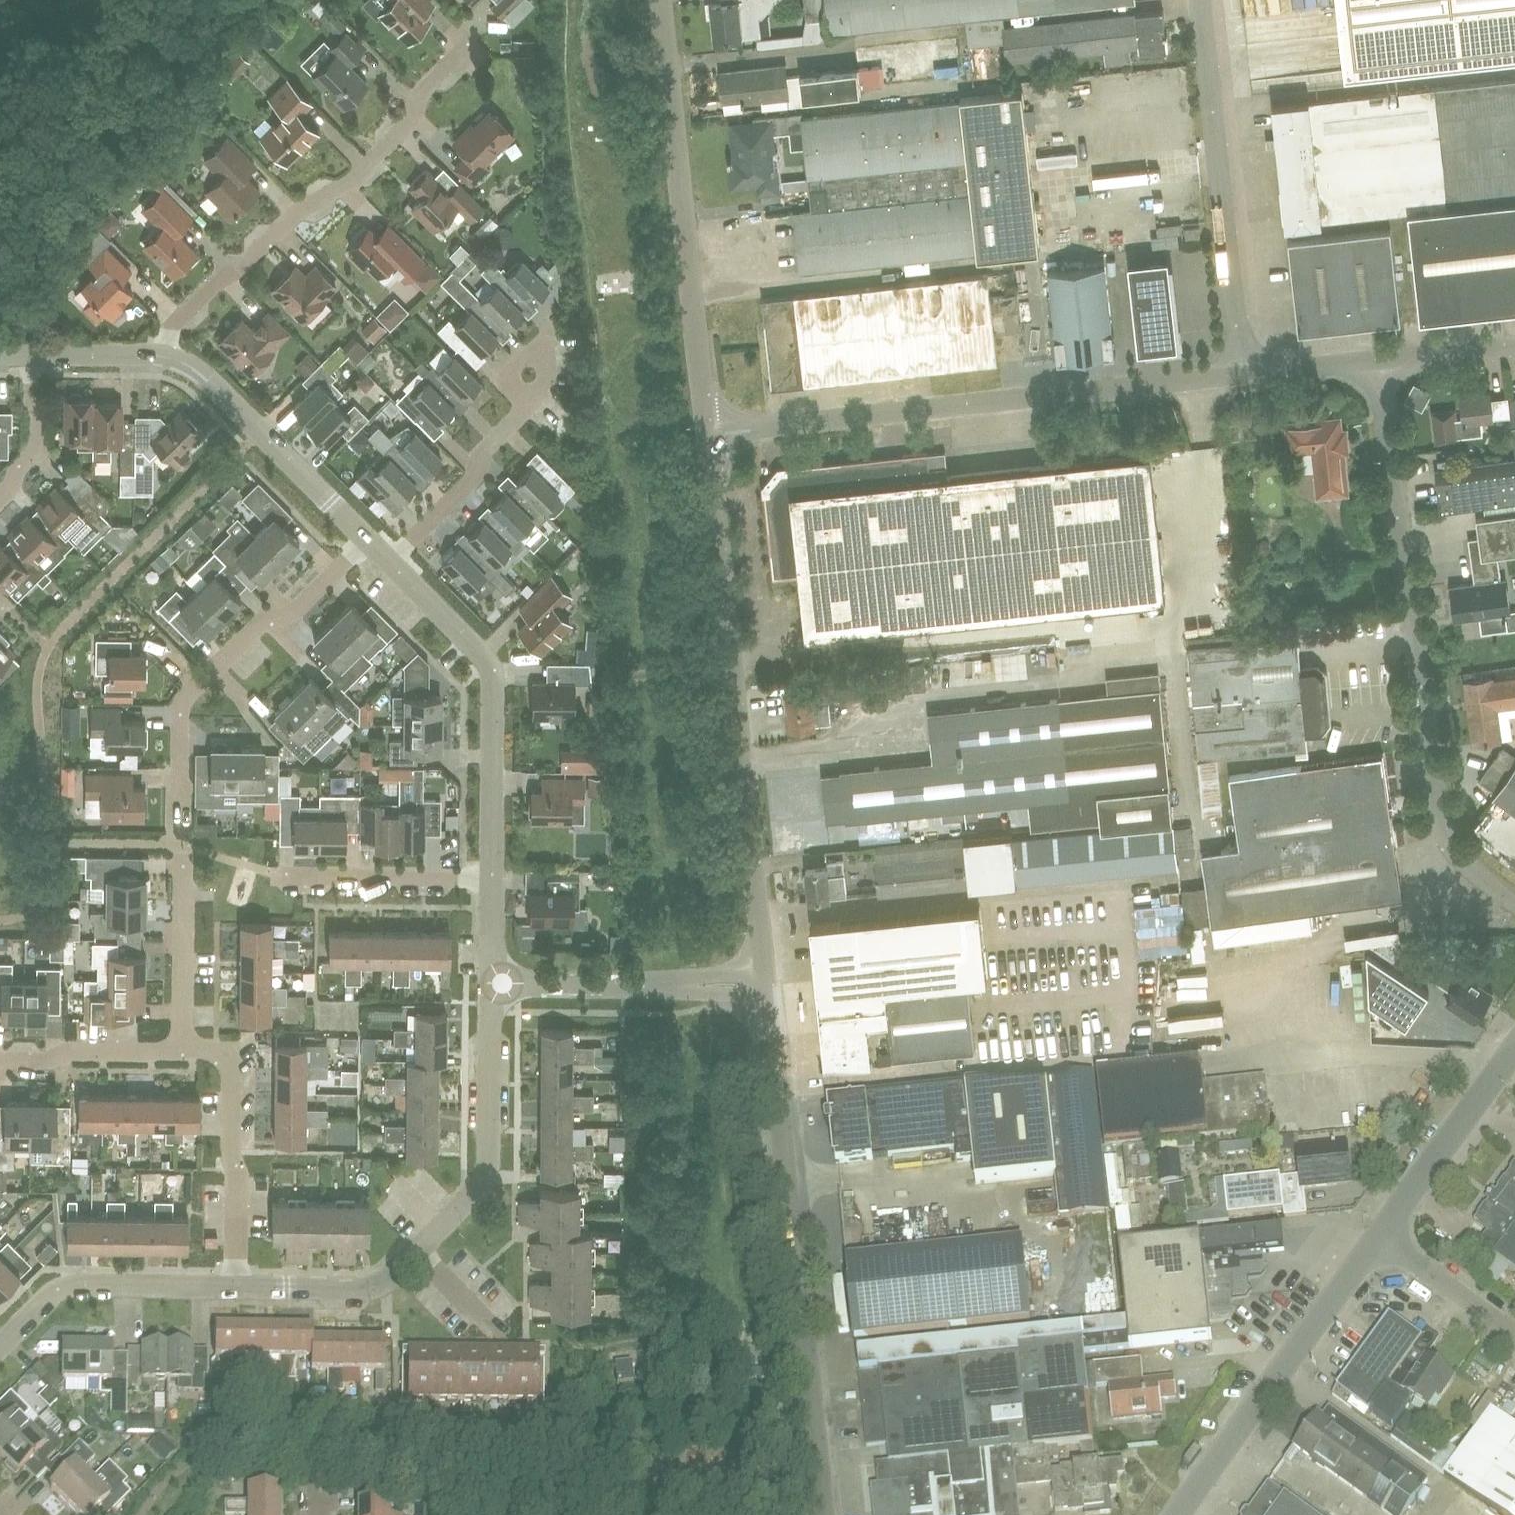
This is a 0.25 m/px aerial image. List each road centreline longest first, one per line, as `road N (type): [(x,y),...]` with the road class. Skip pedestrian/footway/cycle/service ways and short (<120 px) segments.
road 1 (unclassified): [(1514,898),(1459,850),(1438,788),(1374,361)]
road 2 (unclassified): [(766,987),(706,432)]
road 3 (unclassified): [(1241,375),(706,432)]
road 4 (unclassified): [(821,1514),(766,987)]
road 5 (residential): [(166,356),(173,326),(295,216),(352,181),(408,126),(424,89),(466,47)]
road 6 (unclassified): [(706,432),(657,0)]
road 7 (unclassified): [(1241,375),(1202,0)]
road 8 (residential): [(491,880),(491,674),(389,564)]
road 9 (unclassified): [(1178,1514),(1379,1238)]
road 10 (residential): [(180,792),(186,700),(256,629),(297,610),(366,541)]
road 11 (residential): [(416,1253),(486,1176),(491,984)]
road 12 (residential): [(766,987),(491,984)]
road 13 (residential): [(366,541),(199,373),(166,356)]
road 14 (residential): [(237,1287),(230,1073),(222,1056),(182,1052)]
road 15 (residential): [(0,1346),(47,1299),(75,1286),(237,1287)]
road 16 (unclassified): [(1379,1238),(1514,1051)]
road 17 (residential): [(389,564),(468,485),(483,454),(527,409)]
road 18 (residential): [(491,880),(286,877)]
road 19 (residential): [(237,1287),(360,1289),(385,1281),(416,1253)]
road 20 (residential): [(182,1052),(182,868)]
road 21 (residential): [(182,1052),(0,1060)]
road 22 (unclassified): [(1379,1238),(1514,1336)]
road 23 (residential): [(0,497),(38,446),(32,355)]
road 24 (unclassified): [(1514,346),(1374,361)]
road 25 (residential): [(166,356),(32,355)]
road 26 (unclassified): [(1374,361),(1241,375)]
road 27 (residential): [(527,409),(545,386),(548,348),(502,384)]

